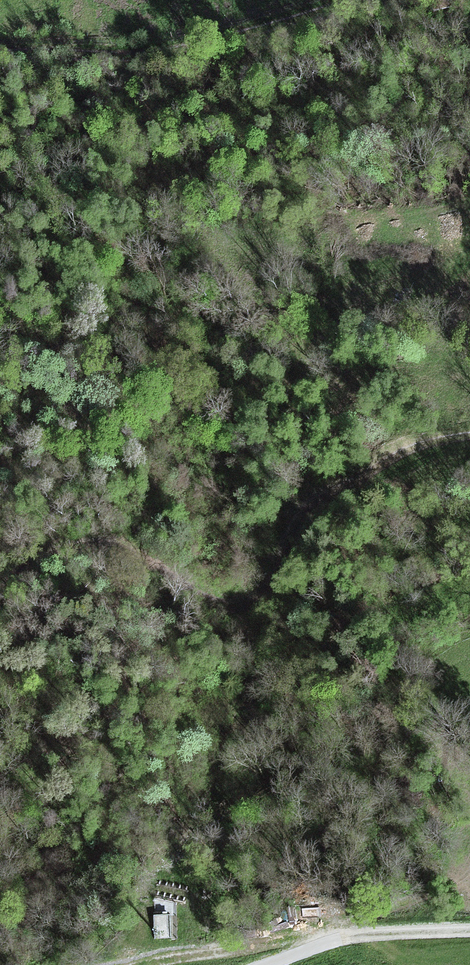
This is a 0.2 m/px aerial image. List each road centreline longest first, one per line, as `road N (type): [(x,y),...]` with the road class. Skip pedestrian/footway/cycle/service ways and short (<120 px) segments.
road 1 (track): [(469,434),(408,441),(319,493),(290,517),(263,579),(240,590),(195,588),(108,540),(48,550),(0,600)]
road 2 (track): [(346,0),(132,58),(0,58)]
road 3 (track): [(351,937),(151,964)]

